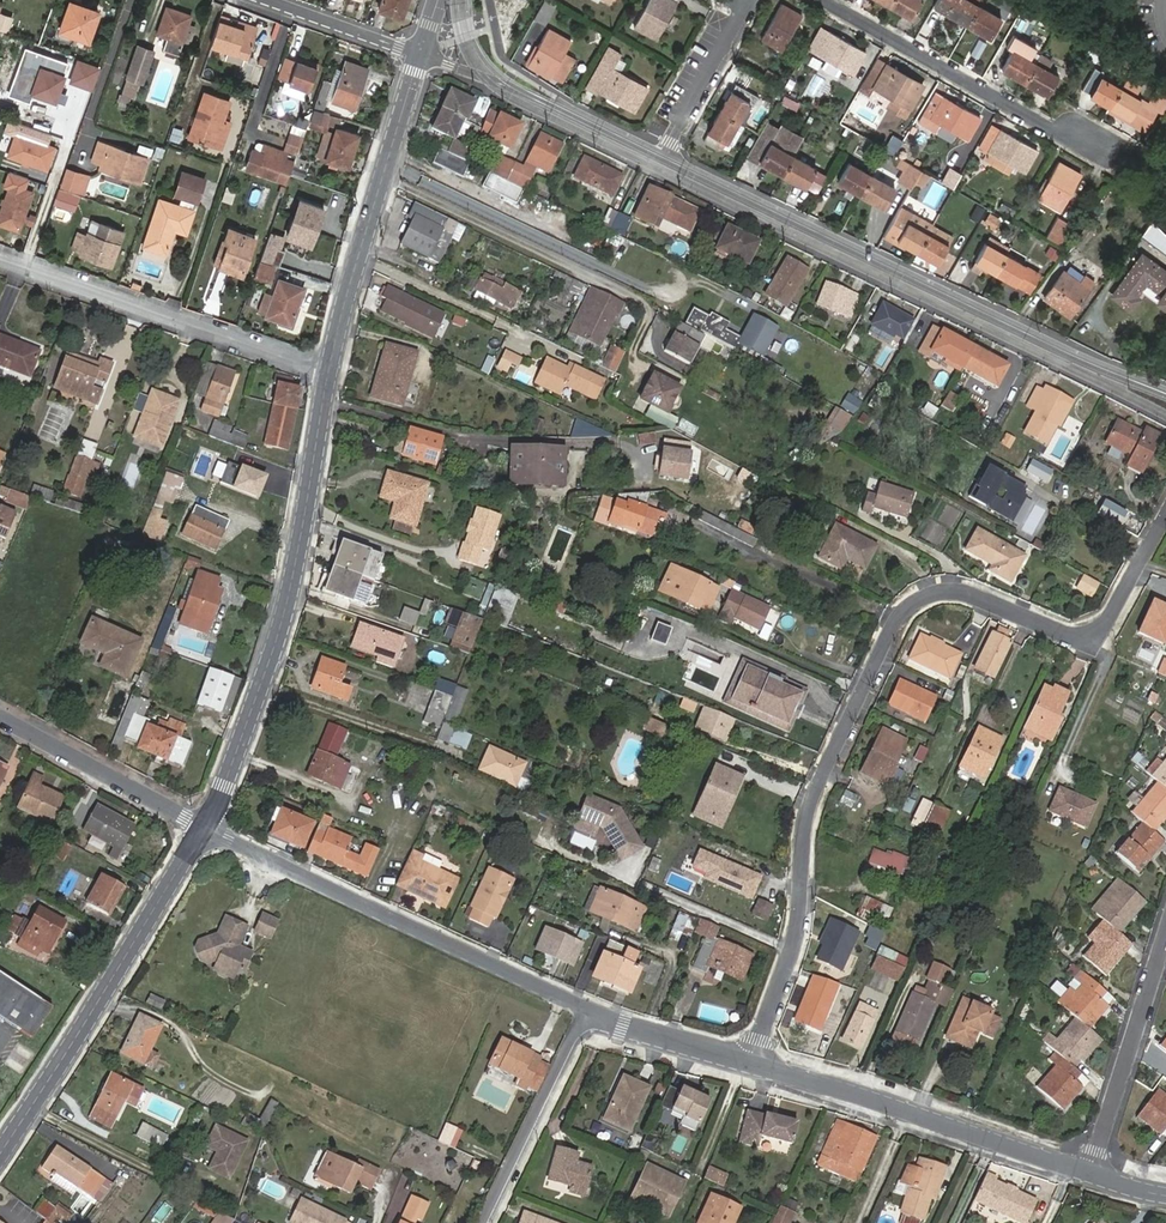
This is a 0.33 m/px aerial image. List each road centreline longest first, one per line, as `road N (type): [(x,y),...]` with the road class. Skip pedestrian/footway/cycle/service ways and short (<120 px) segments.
road 1 (residential): [(1165,511),(1108,622),(1094,632),(1053,630),(967,594),(923,599),(897,617),(809,807),(798,923),(748,1063)]
road 2 (residential): [(1165,396),(661,159)]
road 3 (tertiary): [(204,827),(278,639),(328,371)]
road 4 (residential): [(589,1012),(204,827)]
road 5 (tertiary): [(0,1152),(204,827)]
road 6 (residential): [(1089,1174),(748,1063)]
road 7 (residential): [(328,371),(0,258)]
road 8 (tertiary): [(328,371),(420,55)]
road 9 (residential): [(825,0),(1087,150)]
road 10 (residential): [(661,159),(532,96),(420,55)]
road 11 (residential): [(1089,1174),(1165,935)]
road 12 (residential): [(589,1012),(481,1222)]
road 13 (residential): [(204,827),(0,717)]
road 14 (residential): [(661,159),(745,8)]
road 15 (residential): [(748,1063),(589,1012)]
road 16 (residential): [(420,55),(266,0)]

